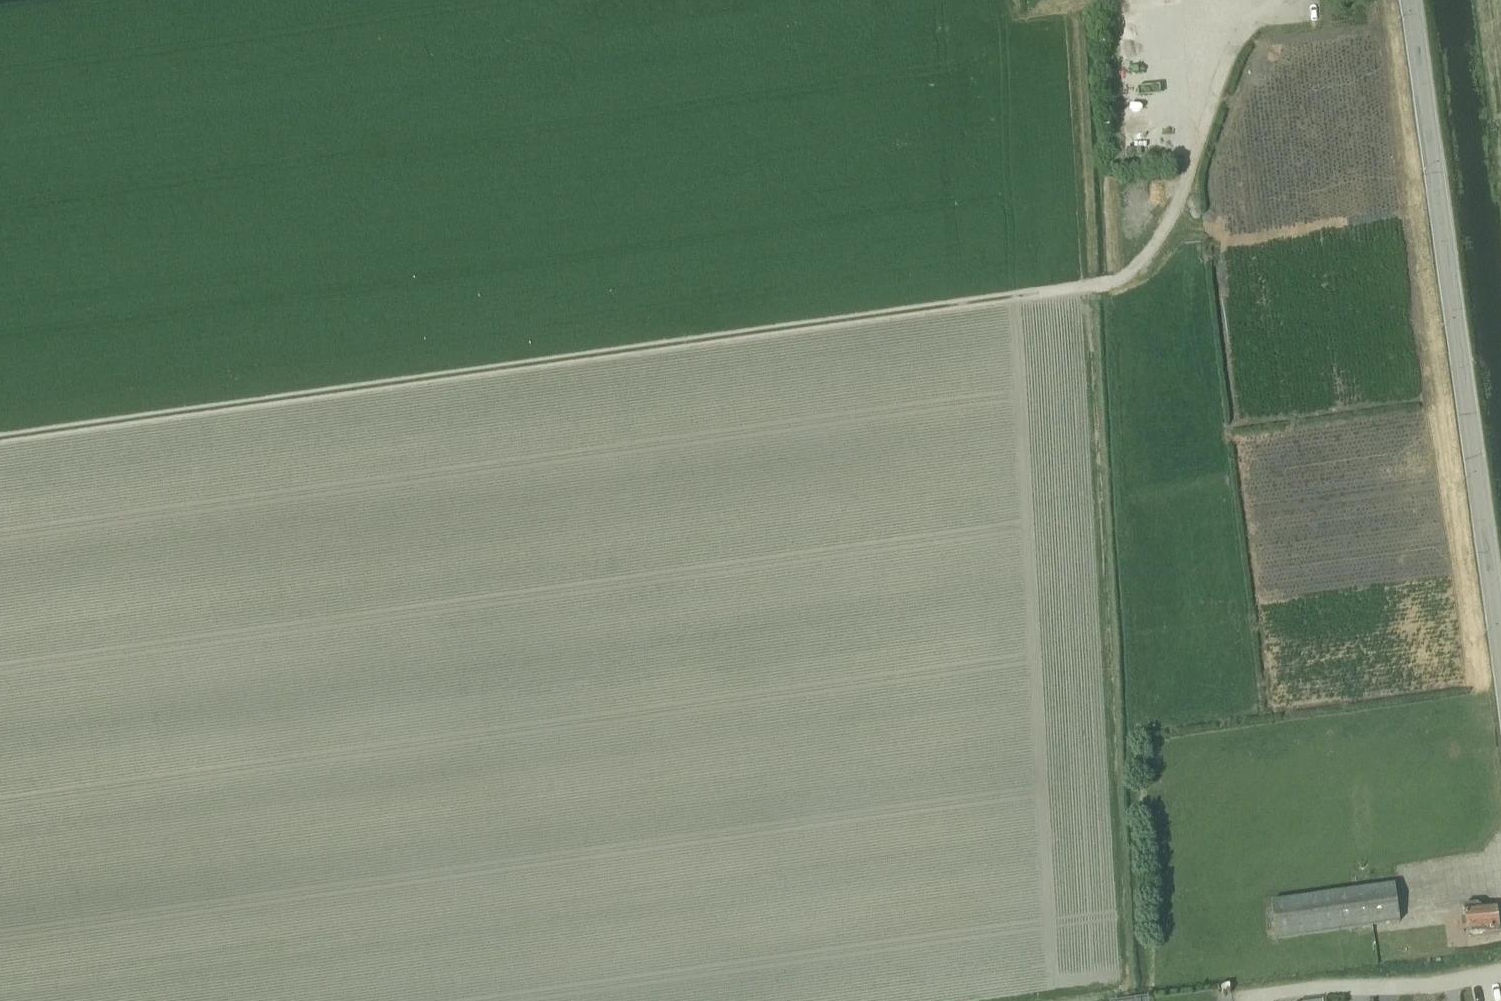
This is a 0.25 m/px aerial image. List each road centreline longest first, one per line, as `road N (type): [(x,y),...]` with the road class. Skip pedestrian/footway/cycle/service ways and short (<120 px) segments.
road 1 (track): [(0,438),(1114,283)]
road 2 (tertiary): [(1410,0),(1500,670)]

